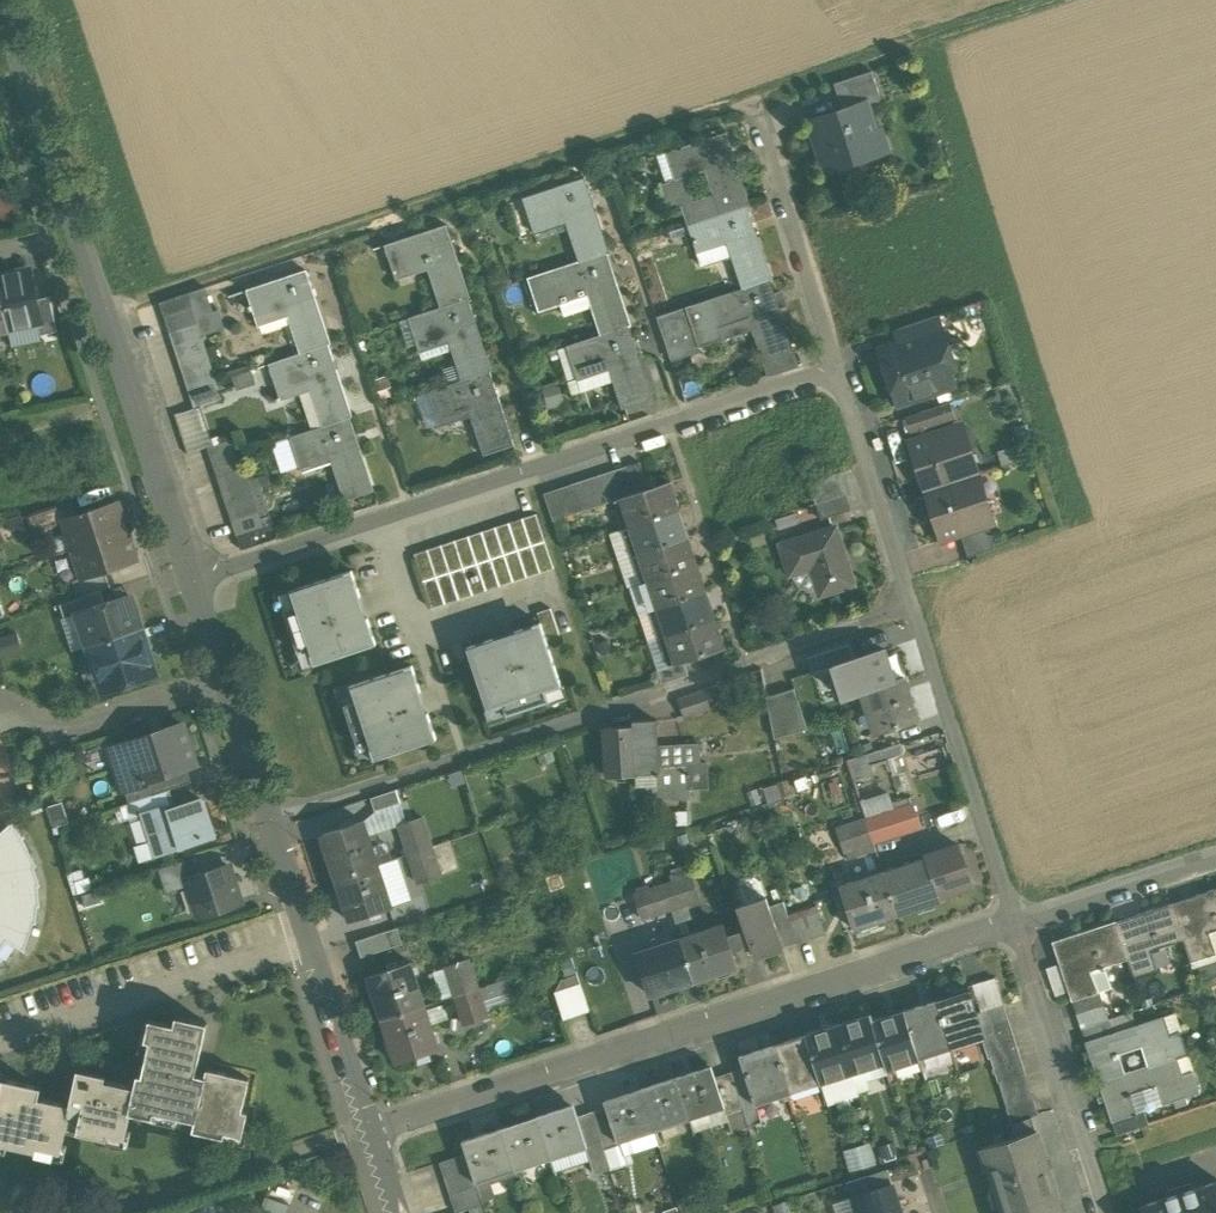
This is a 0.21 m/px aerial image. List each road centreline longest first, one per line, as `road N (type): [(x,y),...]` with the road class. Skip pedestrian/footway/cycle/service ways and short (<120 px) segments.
road 1 (track): [(104,309),(1053,0)]
road 2 (residential): [(370,1127),(1014,921)]
road 3 (residential): [(837,369),(195,579)]
road 4 (tertiary): [(5,0),(195,579)]
road 5 (residential): [(1014,921),(837,369)]
road 6 (tertiary): [(224,679),(370,1127)]
road 7 (residential): [(1109,1212),(1014,921)]
road 8 (residential): [(837,369),(750,100)]
road 9 (residential): [(224,679),(45,735),(35,710)]
road 10 (residential): [(1014,921),(1215,857)]

